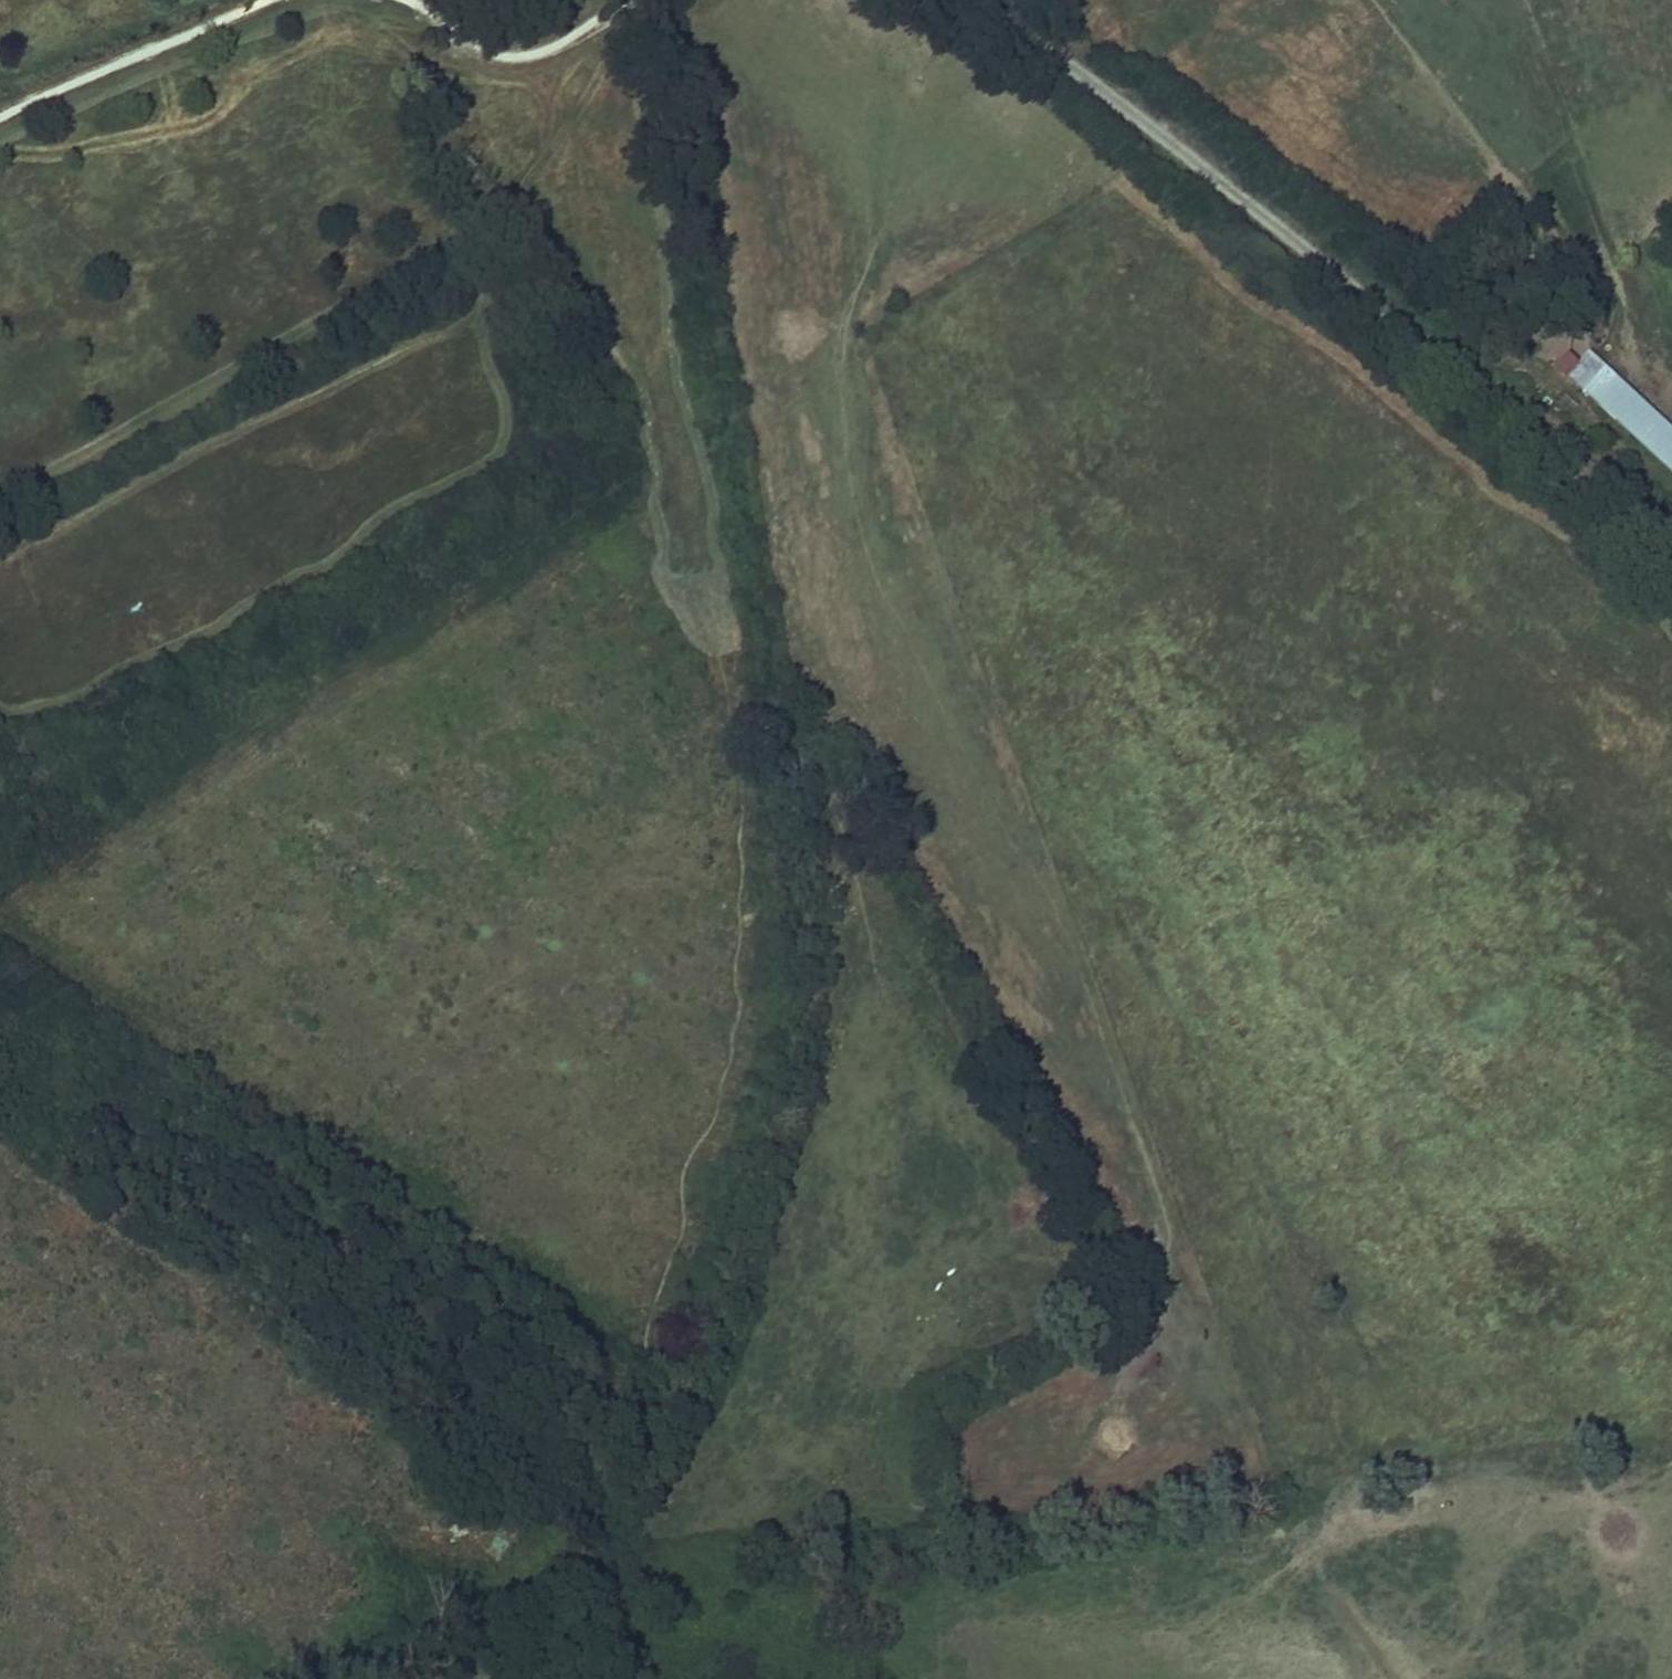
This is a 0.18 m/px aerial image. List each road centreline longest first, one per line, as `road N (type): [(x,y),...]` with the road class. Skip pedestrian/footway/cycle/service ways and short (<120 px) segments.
road 1 (track): [(1671,543),(982,0)]

